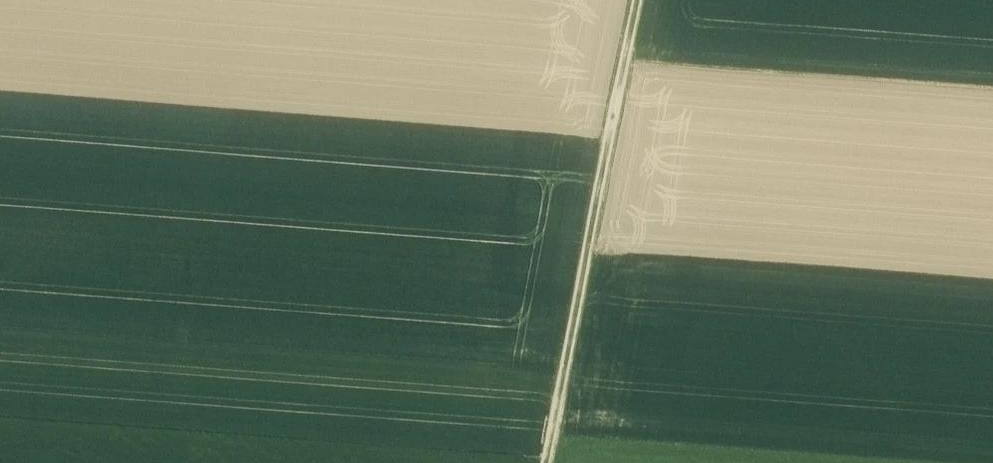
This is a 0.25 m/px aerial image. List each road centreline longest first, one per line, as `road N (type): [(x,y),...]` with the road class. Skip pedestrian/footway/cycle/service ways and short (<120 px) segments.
road 1 (track): [(559,462),(651,0)]

